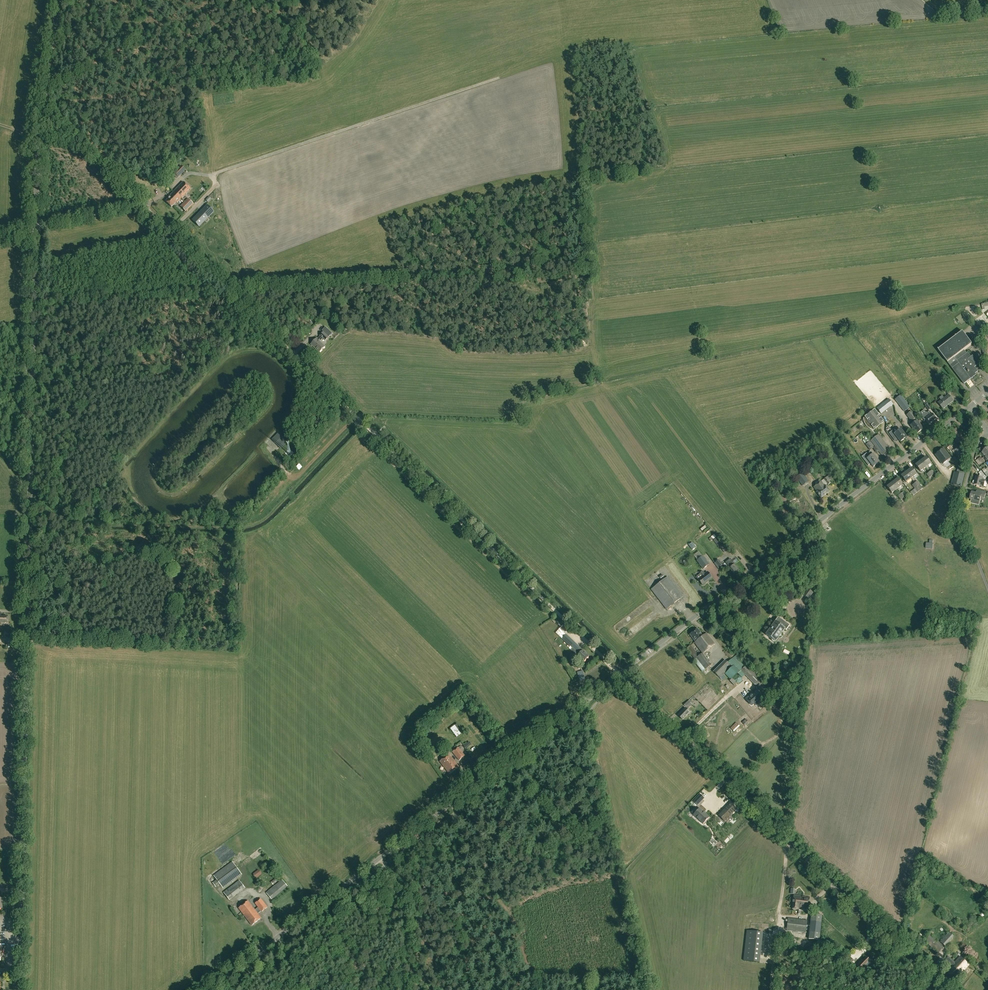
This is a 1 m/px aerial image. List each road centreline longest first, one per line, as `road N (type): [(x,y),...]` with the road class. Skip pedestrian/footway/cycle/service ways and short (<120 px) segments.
road 1 (tertiary): [(20,989),(36,227)]
road 2 (tertiary): [(207,989),(620,674)]
road 3 (unclassified): [(944,989),(620,674)]
road 4 (tertiary): [(620,674),(969,406)]
road 5 (track): [(620,674),(361,421)]
road 6 (track): [(361,421),(135,206)]
road 7 (tertiary): [(36,227),(40,119),(59,0)]
road 8 (residential): [(987,587),(960,514),(976,444),(987,434)]

